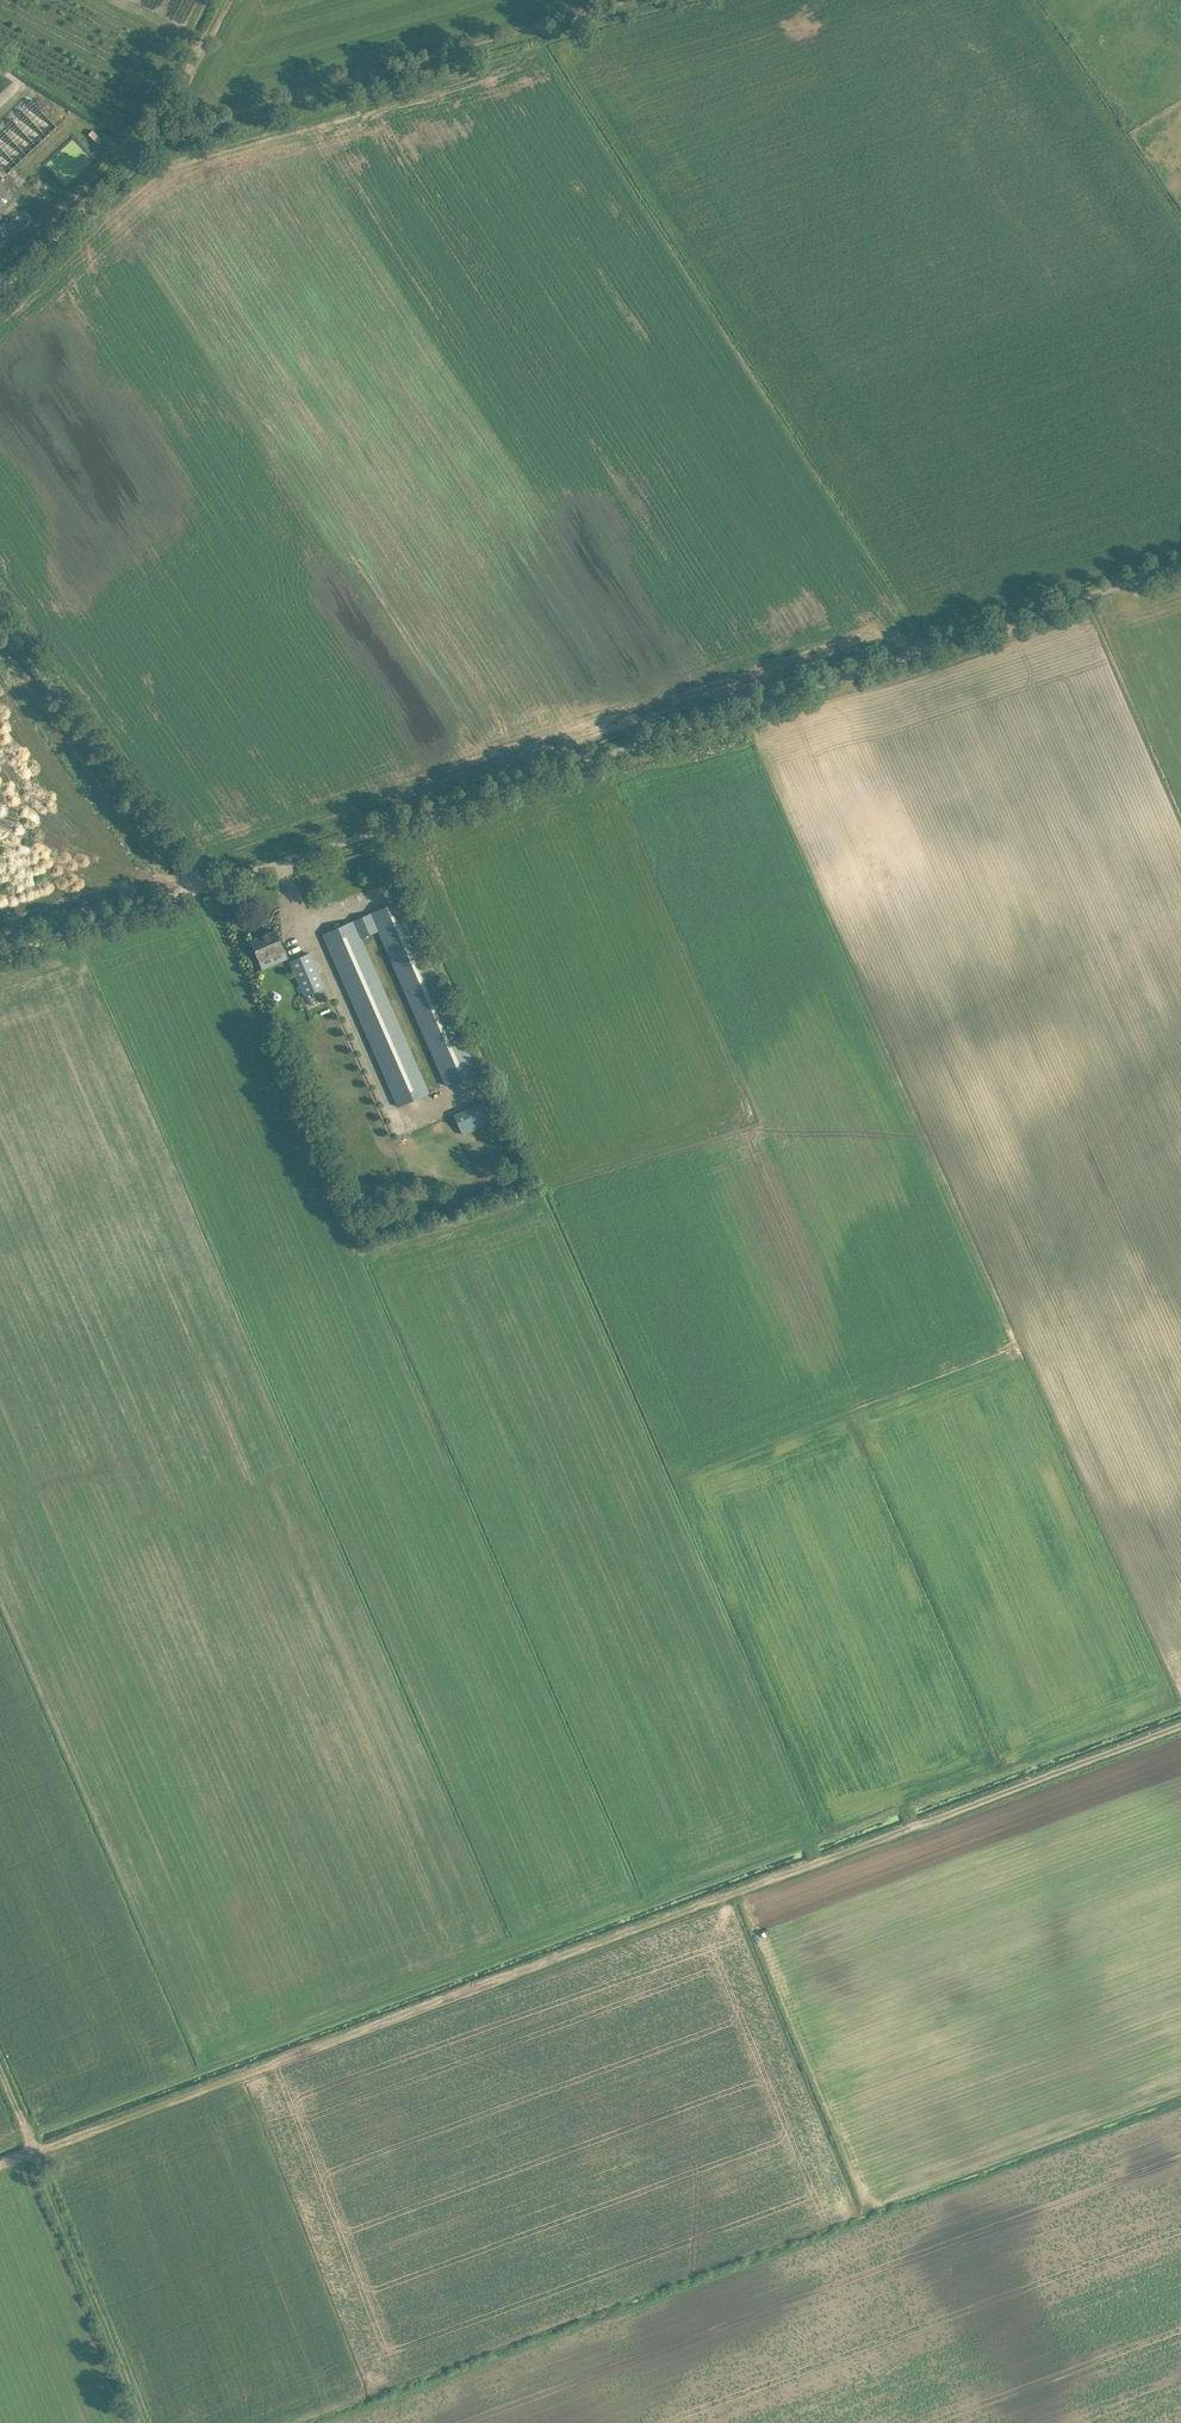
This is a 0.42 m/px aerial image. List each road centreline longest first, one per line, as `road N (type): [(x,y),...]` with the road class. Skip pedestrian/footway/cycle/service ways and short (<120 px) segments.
road 1 (track): [(34,2155),(1180,1726)]
road 2 (unclassified): [(194,889),(1180,565)]
road 3 (track): [(225,0),(145,147),(666,0)]
road 4 (unclassified): [(194,889),(0,622)]
road 5 (track): [(34,2155),(141,2422)]
road 6 (unclassified): [(0,948),(194,889)]
road 7 (unclassified): [(0,288),(145,147)]

